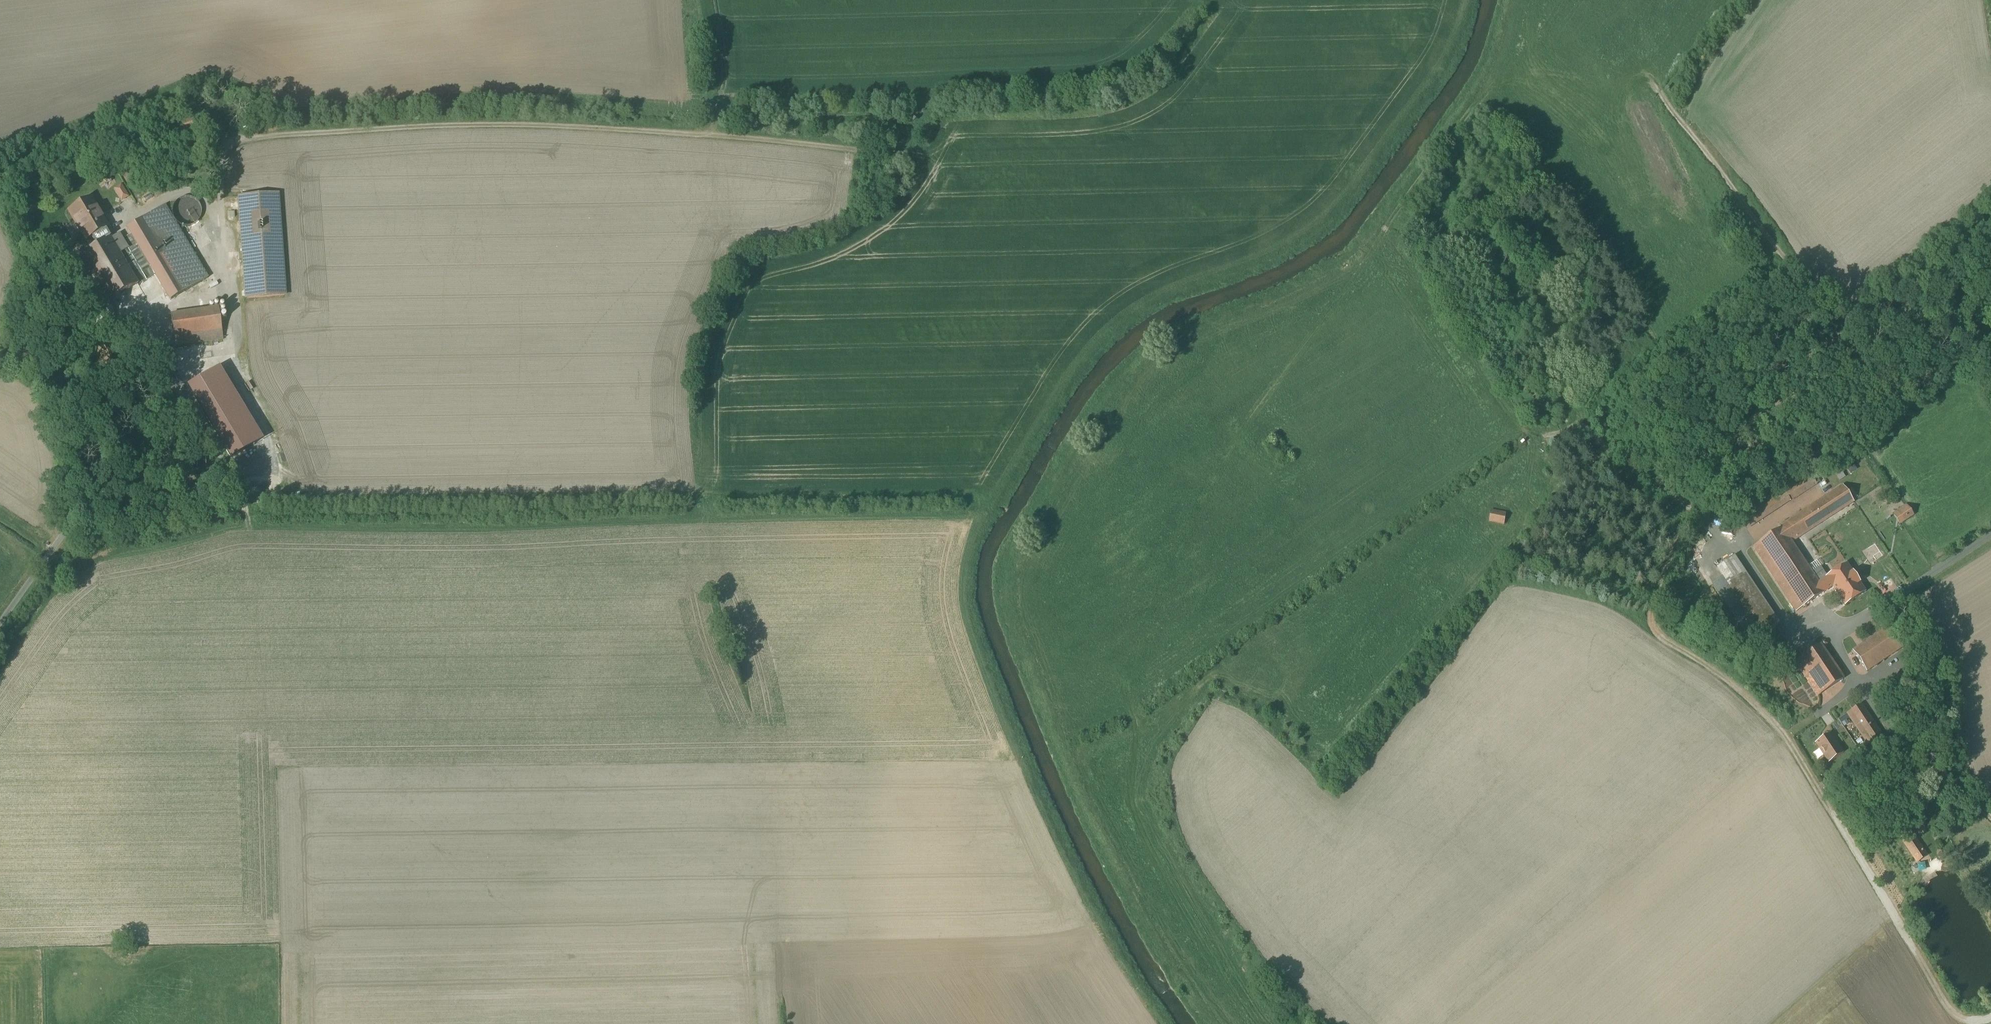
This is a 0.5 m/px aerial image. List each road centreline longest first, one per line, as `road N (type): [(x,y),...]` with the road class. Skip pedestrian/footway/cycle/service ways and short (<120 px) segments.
road 1 (track): [(1990,1018),(1958,1020),(1782,724),(1650,626),(1721,467),(1761,409),(1831,333),(1656,91)]
road 2 (track): [(154,205),(214,187),(230,142),(286,135),(552,126),(927,156)]
road 3 (track): [(147,339),(248,503),(252,527)]
road 4 (track): [(81,497),(60,402),(61,304)]
road 5 (unclassified): [(1990,536),(1870,615)]
road 6 (unclassified): [(1990,817),(1886,724)]

